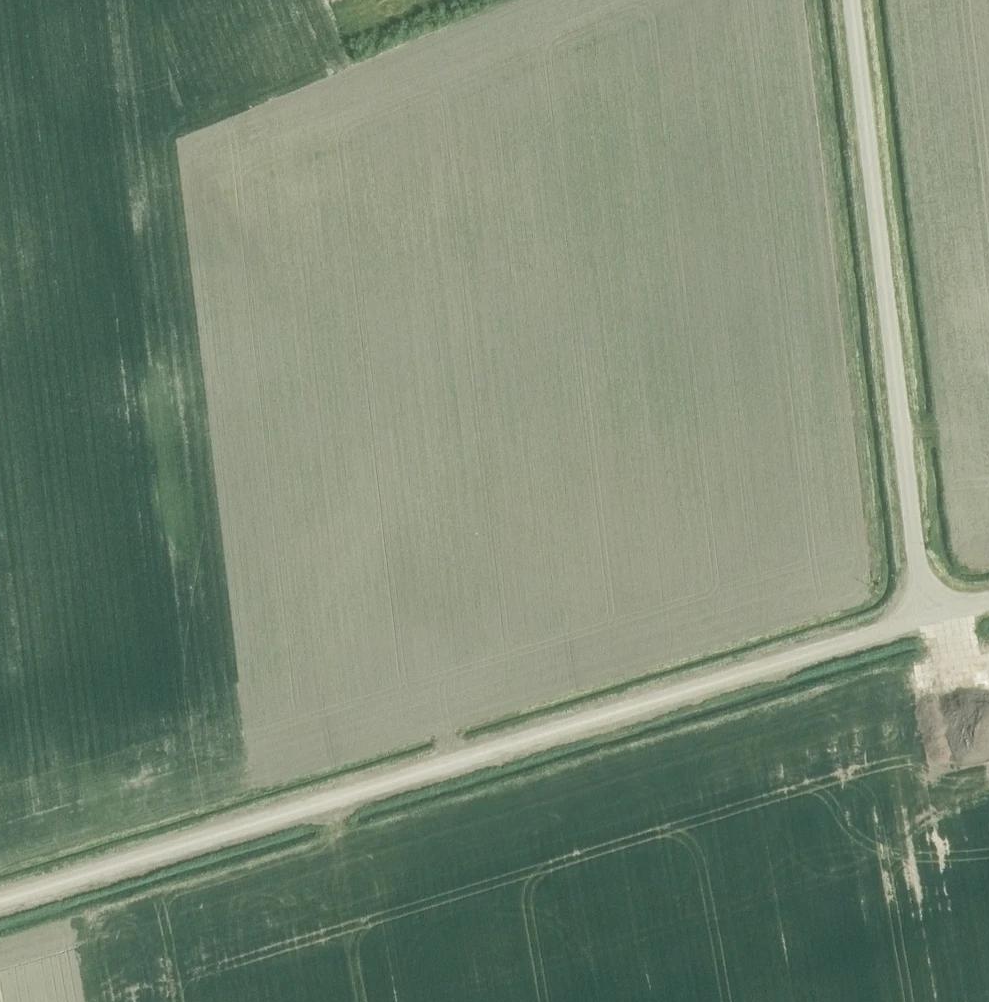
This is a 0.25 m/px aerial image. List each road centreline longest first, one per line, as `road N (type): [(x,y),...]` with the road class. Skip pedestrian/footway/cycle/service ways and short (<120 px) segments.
road 1 (unclassified): [(0,902),(927,615)]
road 2 (unclassified): [(927,615),(849,0)]

